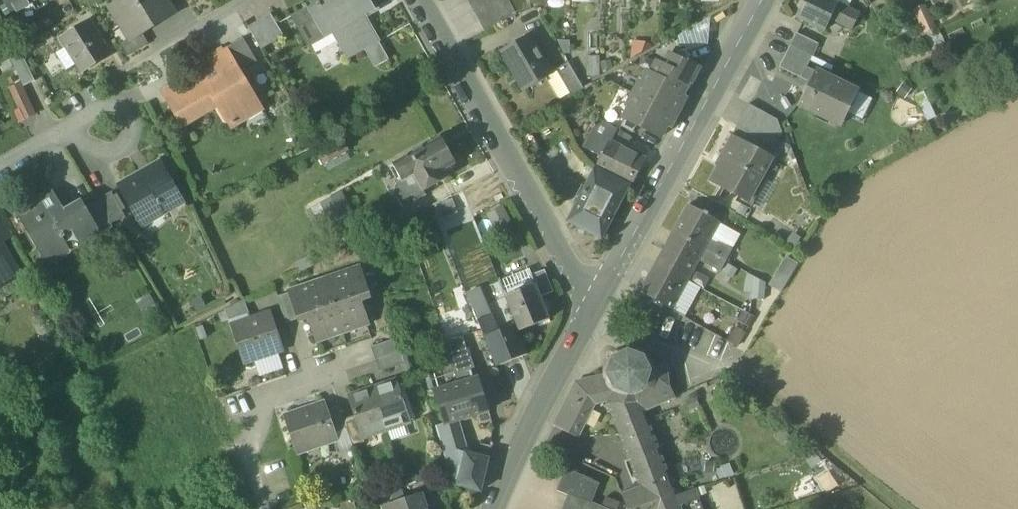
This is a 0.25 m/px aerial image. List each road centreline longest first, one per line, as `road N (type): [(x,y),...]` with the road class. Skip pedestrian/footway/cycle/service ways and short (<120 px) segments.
road 1 (tertiary): [(592,309),(418,0)]
road 2 (tertiary): [(592,309),(759,0)]
road 3 (tertiary): [(497,508),(592,309)]
road 4 (residential): [(264,508),(229,409),(338,373)]
road 5 (residential): [(0,172),(111,108)]

